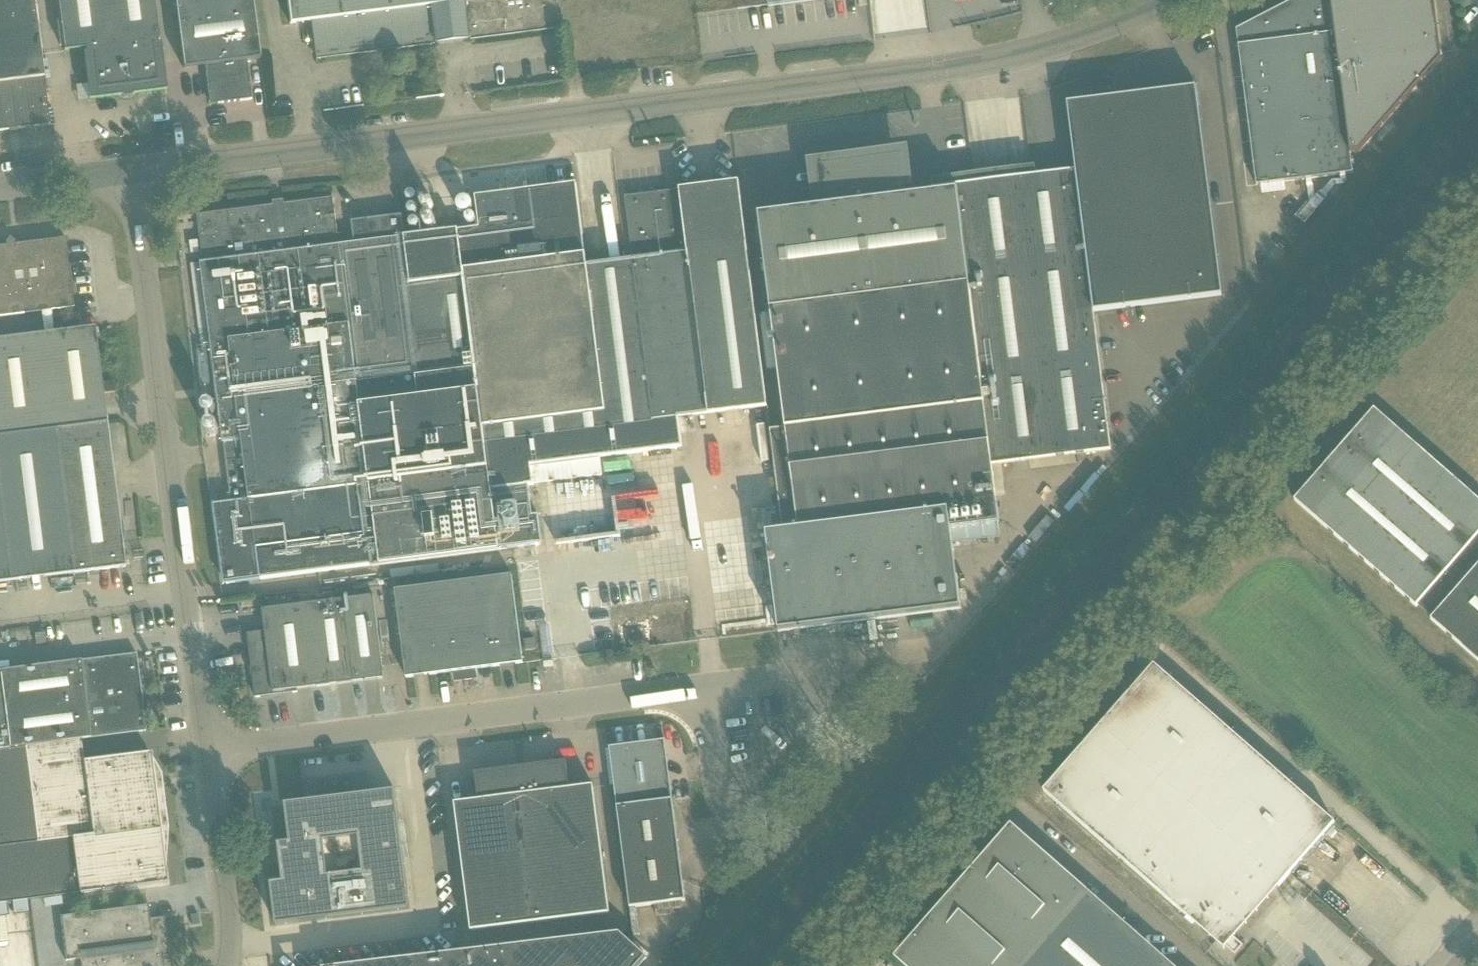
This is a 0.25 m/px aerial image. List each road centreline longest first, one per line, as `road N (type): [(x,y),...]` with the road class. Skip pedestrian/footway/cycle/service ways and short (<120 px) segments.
road 1 (unclassified): [(128,175),(747,101),(1006,55),(1154,0)]
road 2 (unclassified): [(202,757),(128,175)]
road 3 (unclassified): [(202,757),(705,684)]
road 4 (unclassified): [(705,684),(827,666),(847,692),(756,804),(745,808),(717,795)]
road 5 (unclassified): [(224,965),(202,757)]
road 6 (unclassified): [(0,191),(128,175)]

